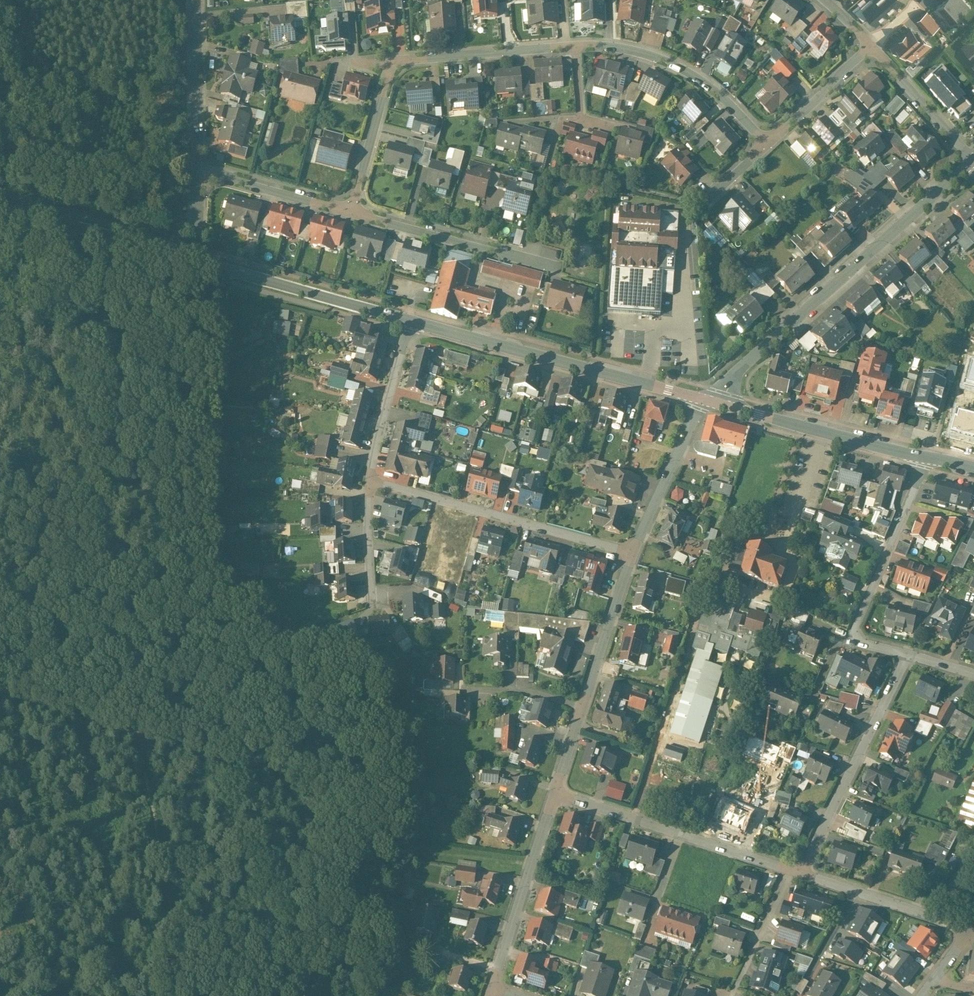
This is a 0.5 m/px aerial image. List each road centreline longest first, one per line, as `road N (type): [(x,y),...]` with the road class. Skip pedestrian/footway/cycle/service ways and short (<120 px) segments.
road 1 (track): [(38,215),(135,714),(168,909),(172,995)]
road 2 (residential): [(352,209),(394,61),(627,48),(670,61),(724,96),(765,143)]
road 3 (tertiary): [(724,405),(739,369),(973,160)]
road 4 (secondary): [(410,321),(700,398)]
road 5 (residential): [(370,482),(633,551)]
road 6 (residential): [(554,793),(799,871)]
road 7 (residential): [(554,793),(633,551)]
road 8 (residential): [(909,655),(868,644),(855,631),(924,457)]
road 9 (residential): [(799,871),(909,655)]
road 10 (secondary): [(195,261),(410,321)]
road 11 (residential): [(352,209),(557,266)]
road 12 (secondary): [(724,405),(924,457)]
road 13 (residential): [(492,987),(554,793)]
road 14 (secondary): [(0,205),(195,261)]
road 15 (residential): [(799,871),(970,933)]
road 16 (residential): [(196,172),(195,0)]
road 17 (residential): [(633,551),(700,398)]
road 18 (residential): [(410,321),(370,482)]
road 19 (residential): [(196,172),(352,209)]
road 20 (residential): [(871,45),(973,160)]
road 21 (residential): [(765,143),(871,45)]
road 22 (residential): [(732,995),(799,871)]

